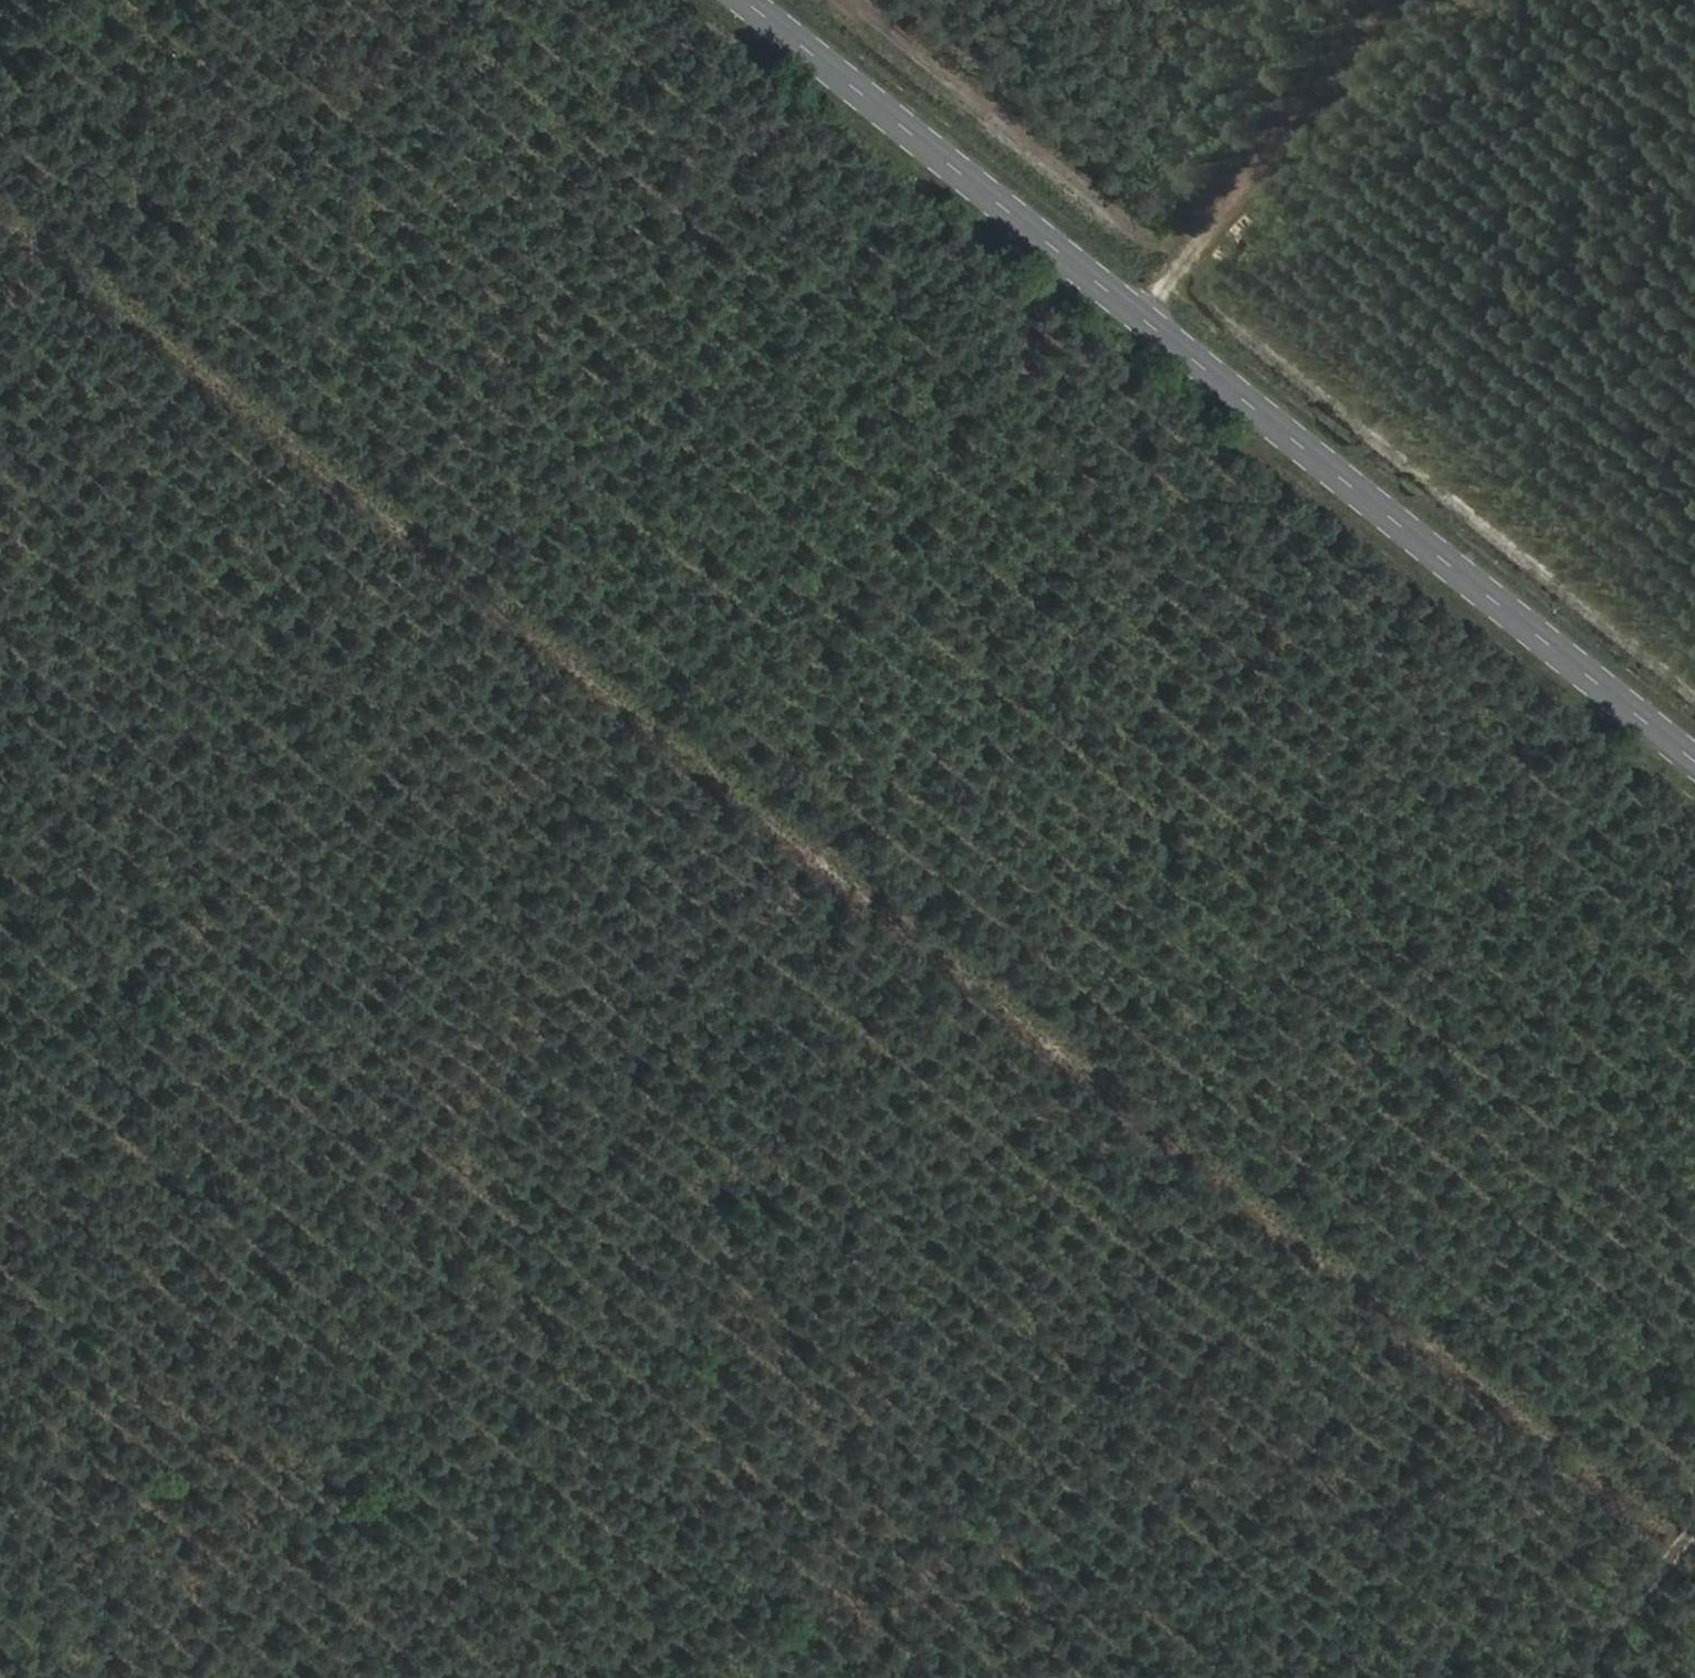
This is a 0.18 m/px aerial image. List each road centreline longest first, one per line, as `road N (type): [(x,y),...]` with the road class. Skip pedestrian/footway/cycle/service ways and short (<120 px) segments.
road 1 (secondary): [(744,0),(1694,761)]
road 2 (track): [(1142,319),(1395,0)]

